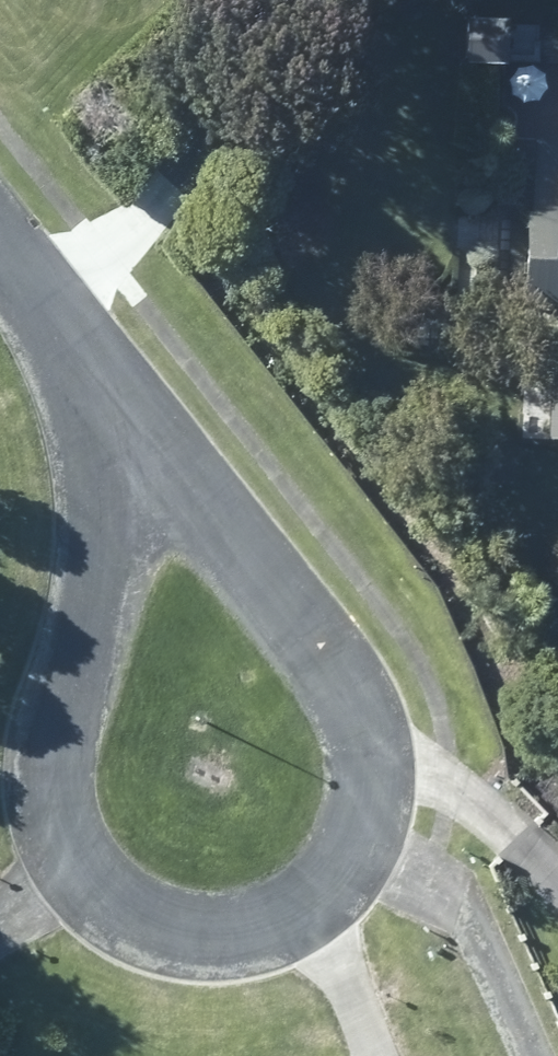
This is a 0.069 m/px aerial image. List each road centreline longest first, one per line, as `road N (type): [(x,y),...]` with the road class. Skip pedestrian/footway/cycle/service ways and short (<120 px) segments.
road 1 (residential): [(117,397),(111,514),(63,792),(70,852),(115,905),(240,928),(296,919),(355,849),(359,759),(335,678)]
road 2 (residential): [(335,678),(117,397)]
road 3 (residential): [(117,397),(0,249)]

